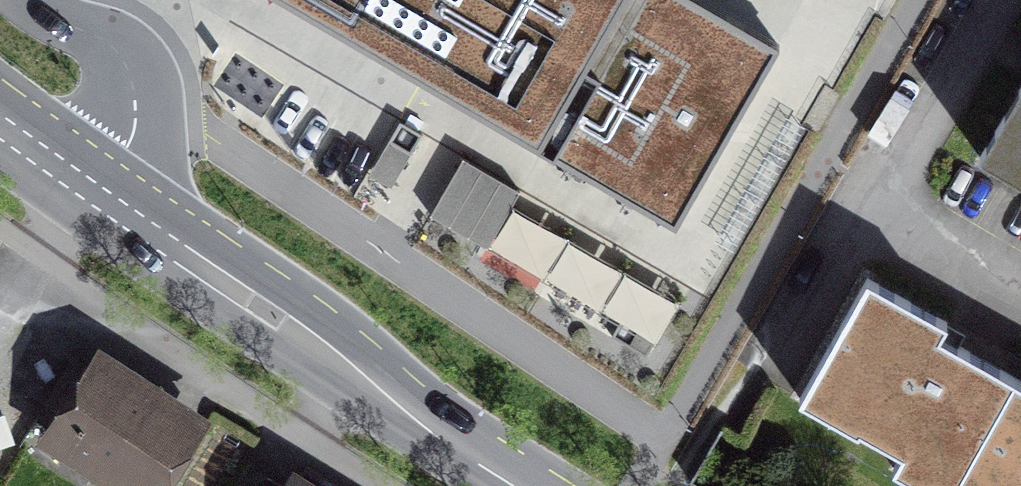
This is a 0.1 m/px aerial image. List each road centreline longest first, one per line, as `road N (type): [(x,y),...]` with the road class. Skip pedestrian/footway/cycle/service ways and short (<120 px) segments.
road 1 (secondary): [(96,183),(554,485)]
road 2 (residential): [(96,183),(127,133),(133,73),(118,48),(93,31),(18,0)]
road 3 (residential): [(994,0),(872,208)]
road 4 (residential): [(872,208),(783,360)]
road 5 (residential): [(872,208),(1020,294)]

